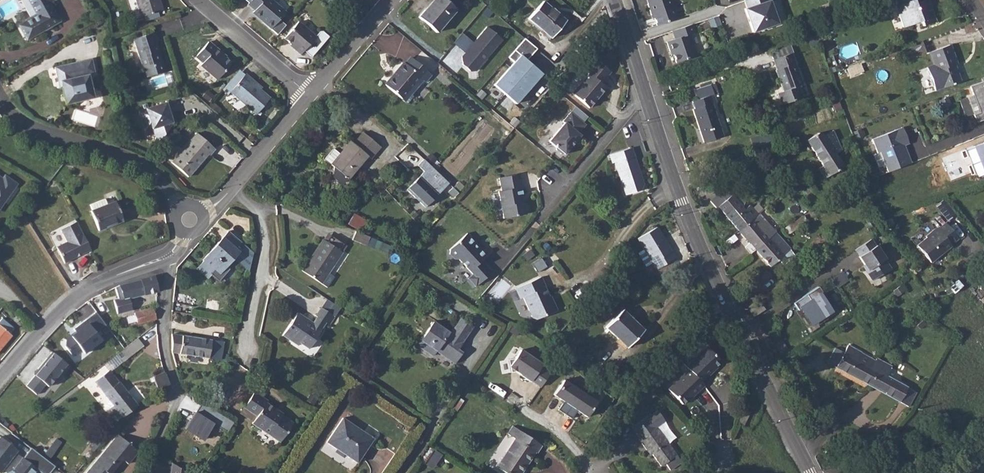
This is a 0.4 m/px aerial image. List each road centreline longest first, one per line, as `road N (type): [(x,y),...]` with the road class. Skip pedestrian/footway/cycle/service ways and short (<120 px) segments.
road 1 (tertiary): [(811,472),(679,191)]
road 2 (residential): [(191,219),(145,166),(28,126),(0,100)]
road 3 (residential): [(0,375),(70,300),(171,255)]
road 4 (residential): [(230,192),(259,214),(266,233),(246,352)]
road 5 (track): [(491,328),(403,472)]
road 6 (residential): [(198,0),(309,97)]
road 7 (residential): [(549,185),(567,182),(647,97)]
road 8 (residential): [(590,288),(643,214),(679,191)]
road 9 (residential): [(309,97),(394,0)]
road 10 (residential): [(171,255),(165,347),(172,381)]
road 11 (residential): [(230,192),(309,97)]

